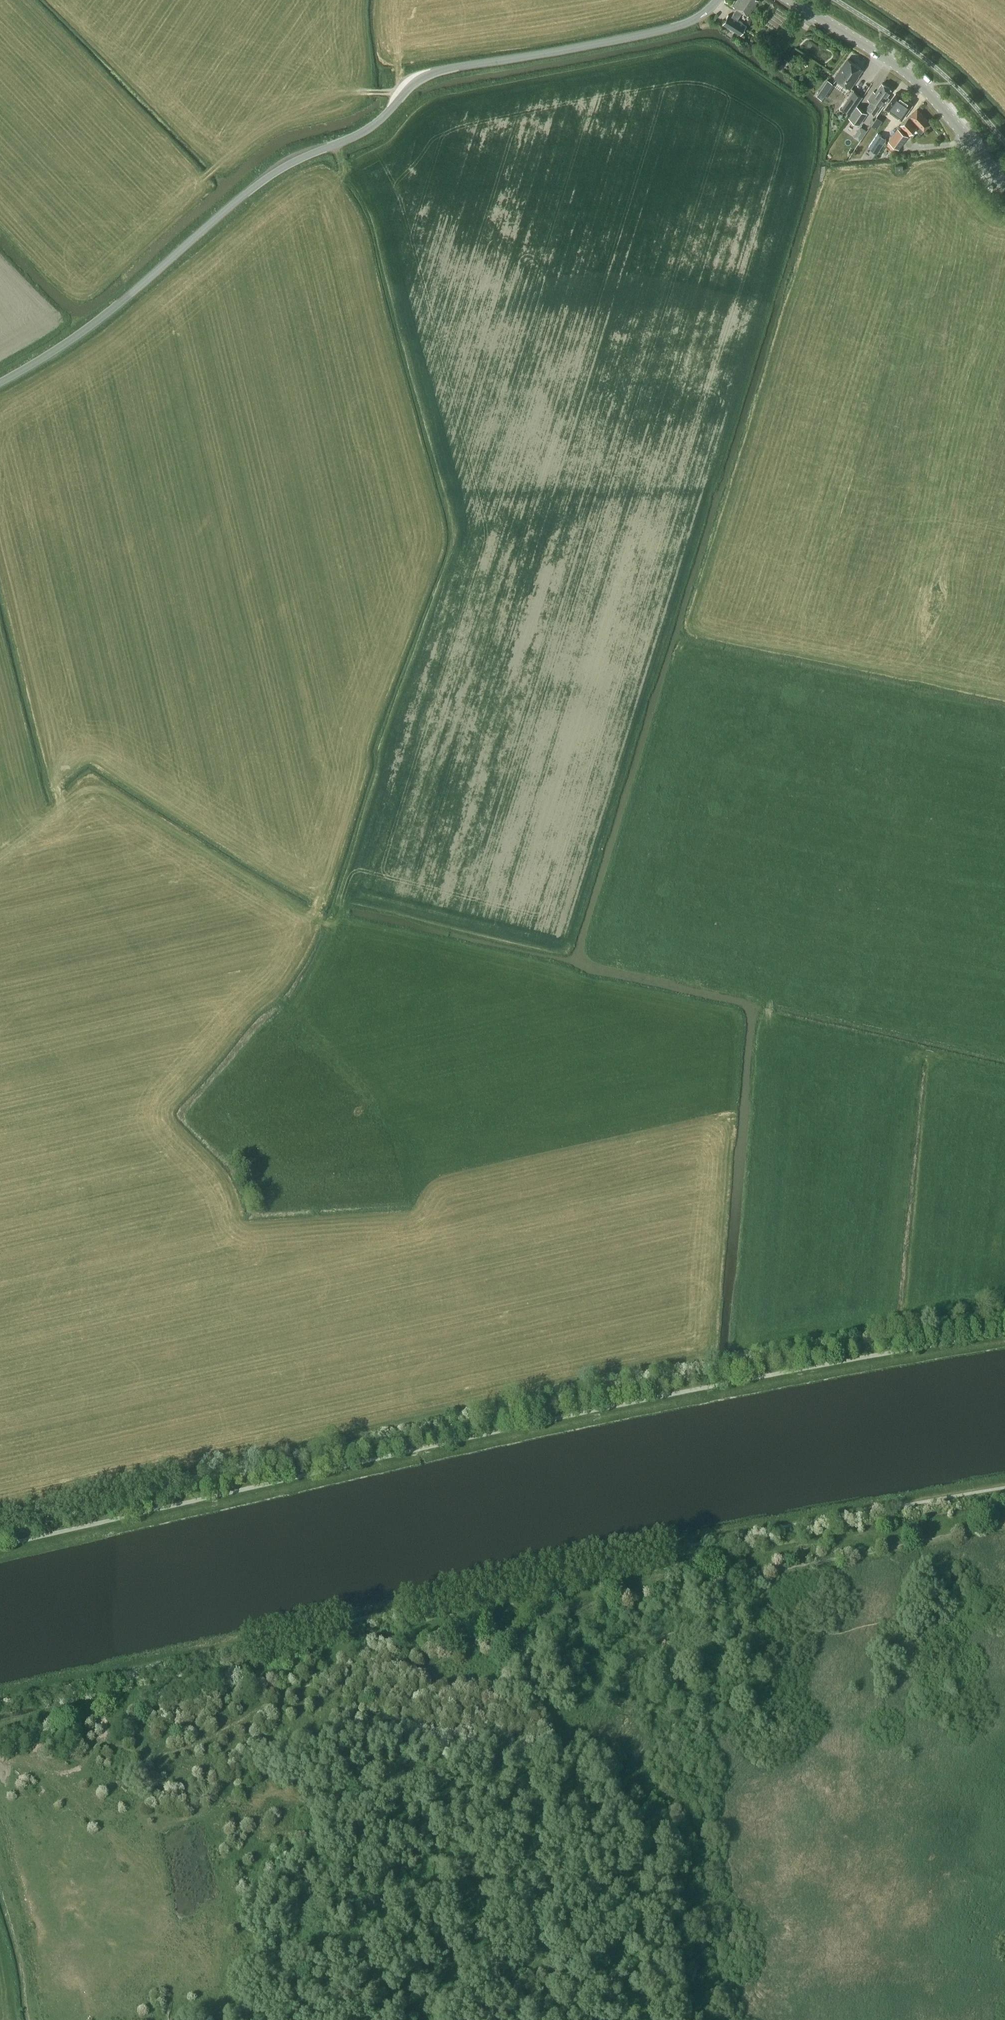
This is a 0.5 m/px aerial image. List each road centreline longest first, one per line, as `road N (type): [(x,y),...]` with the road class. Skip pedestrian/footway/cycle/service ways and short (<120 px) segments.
road 1 (unclassified): [(0,384),(92,329),(277,172),(385,118),(420,79),(684,23),(716,0)]
road 2 (secondary): [(1004,181),(916,80),(793,0)]

